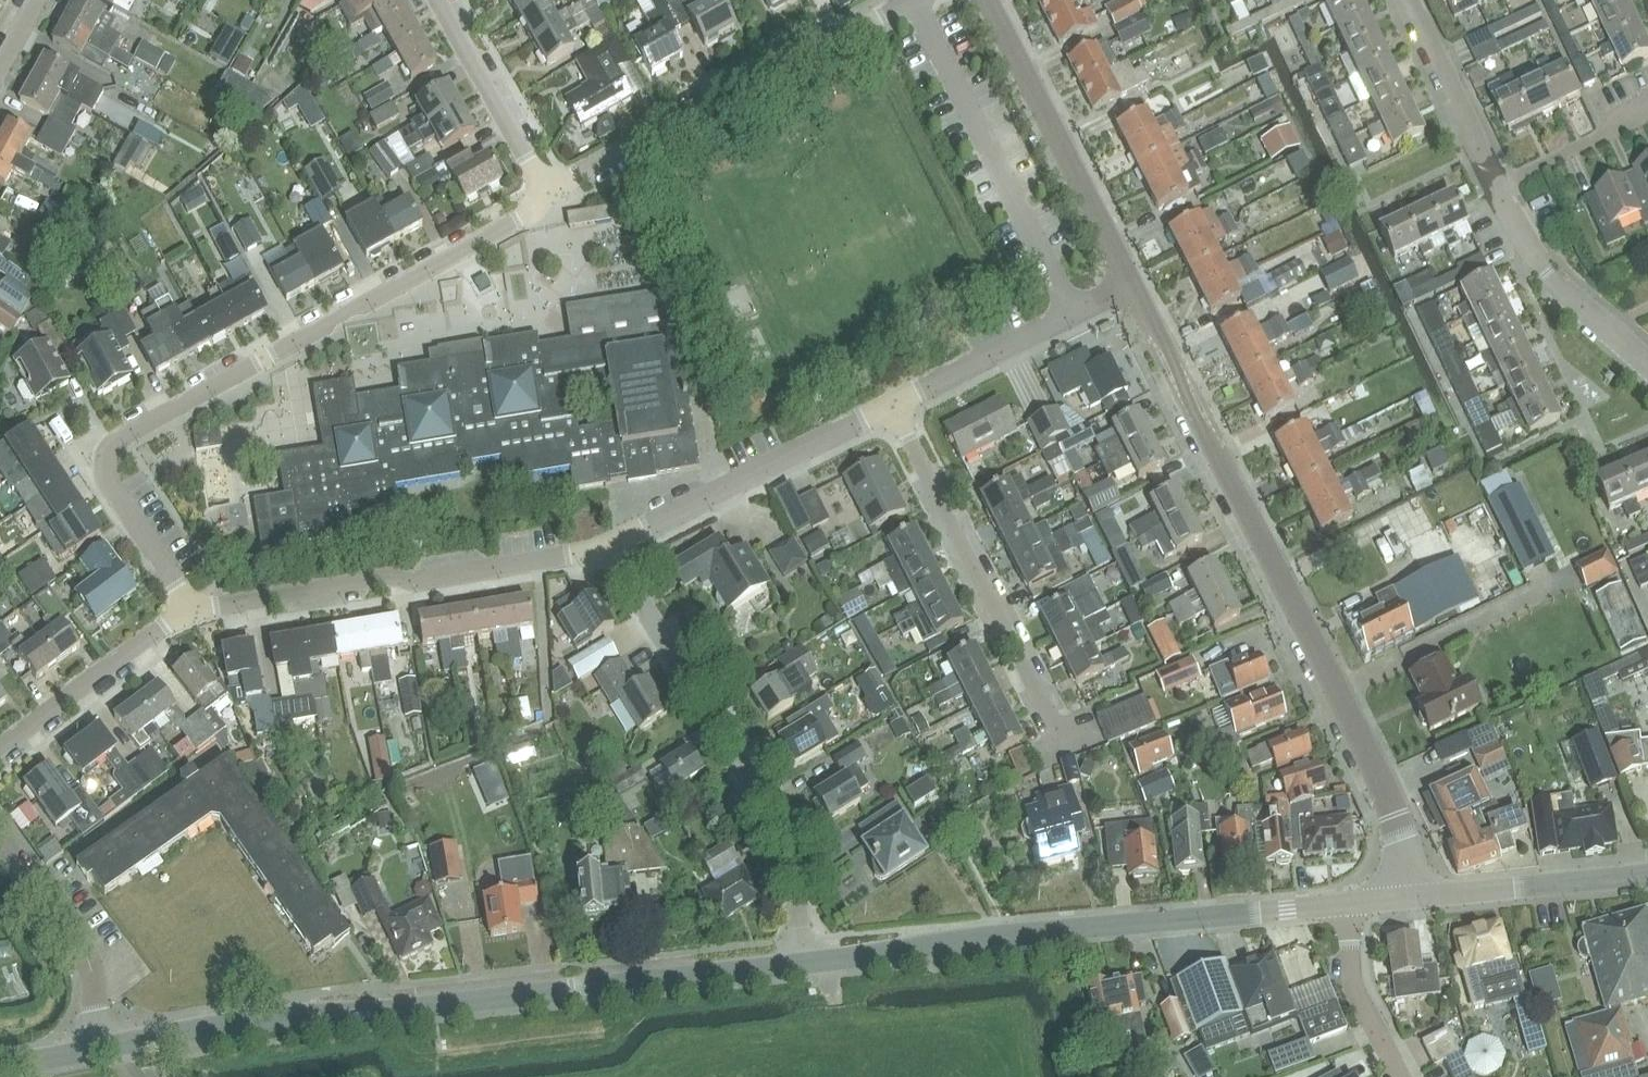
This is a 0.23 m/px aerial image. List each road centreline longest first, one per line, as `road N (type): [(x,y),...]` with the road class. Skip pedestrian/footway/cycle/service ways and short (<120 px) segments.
road 1 (tertiary): [(103,1050),(804,959)]
road 2 (residential): [(187,611),(109,480),(110,448),(119,438),(553,200)]
road 3 (tertiary): [(1406,898),(1395,812),(1132,285)]
road 4 (tertiary): [(804,959),(1346,904)]
road 5 (residential): [(804,959),(781,834),(636,596),(614,544)]
road 6 (residential): [(187,611),(614,544)]
road 7 (residential): [(553,200),(911,0)]
road 8 (residential): [(1067,743),(891,405)]
road 9 (tertiary): [(1132,285),(988,0)]
road 10 (residential): [(614,544),(891,405)]
road 11 (residential): [(891,405),(1132,285)]
road 12 (tertiary): [(1406,898),(1647,873)]
road 13 (residential): [(103,1050),(91,967),(0,838)]
road 14 (residential): [(1647,360),(1523,247),(1496,185)]
road 15 (residential): [(0,753),(187,611)]
road 16 (residential): [(553,200),(440,0)]
road 17 (residential): [(1496,185),(1409,0)]
road 18 (residential): [(1402,1076),(1352,982),(1346,904)]
road 19 (residential): [(1496,185),(1647,111)]

